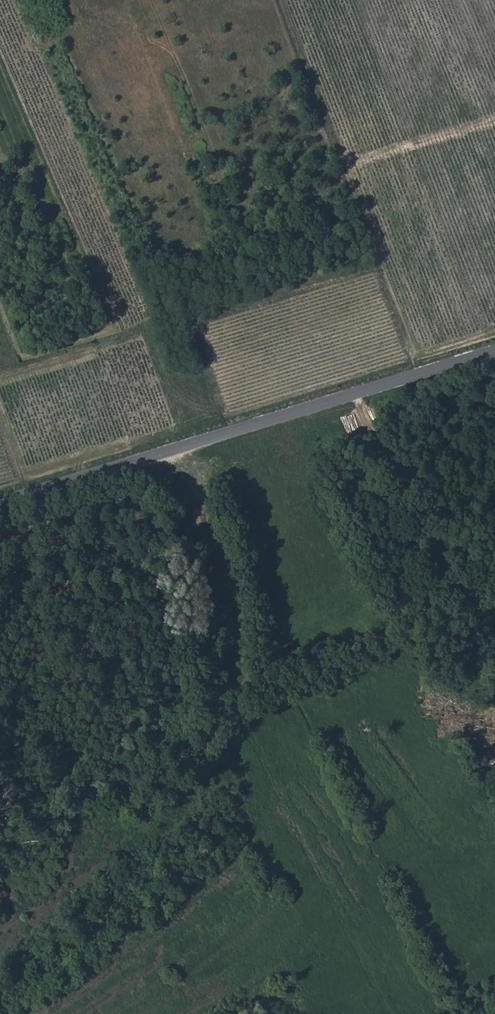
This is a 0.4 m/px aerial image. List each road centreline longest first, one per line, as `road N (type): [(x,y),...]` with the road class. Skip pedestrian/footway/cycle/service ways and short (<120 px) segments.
road 1 (tertiary): [(0,508),(494,353)]

